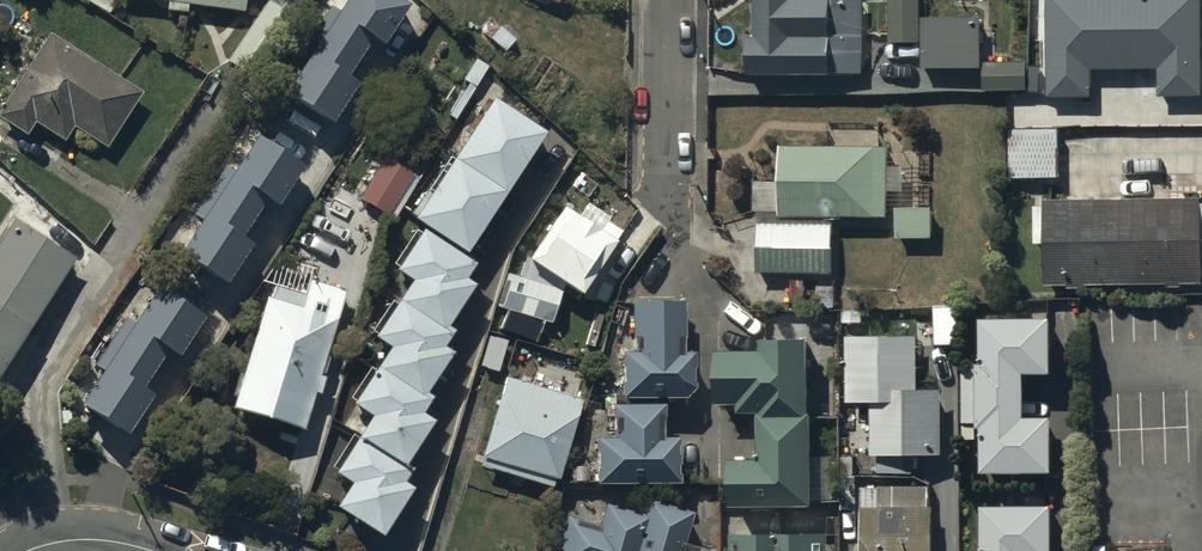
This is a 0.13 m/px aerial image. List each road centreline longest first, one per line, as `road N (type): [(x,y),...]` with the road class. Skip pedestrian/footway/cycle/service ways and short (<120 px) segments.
road 1 (residential): [(669,0),(667,198)]

